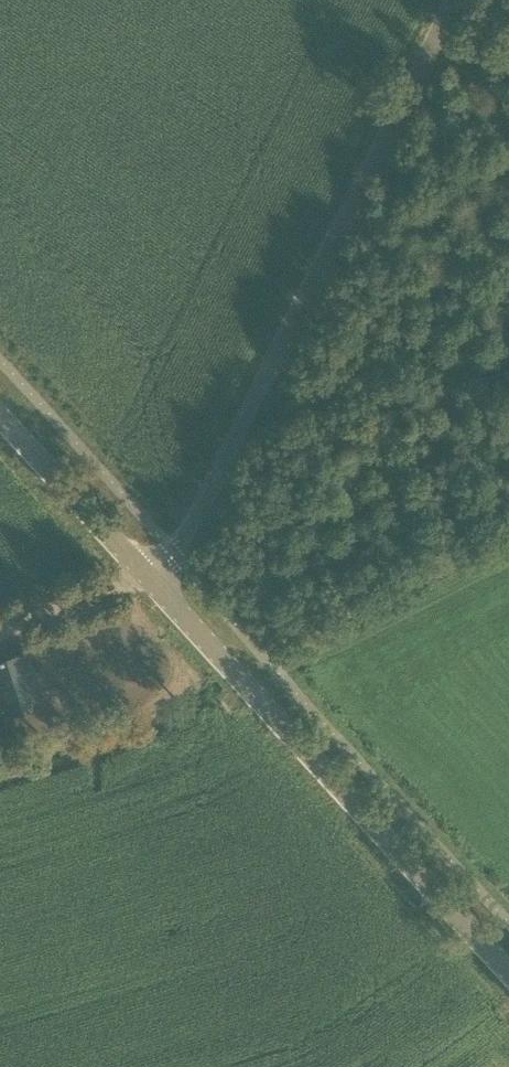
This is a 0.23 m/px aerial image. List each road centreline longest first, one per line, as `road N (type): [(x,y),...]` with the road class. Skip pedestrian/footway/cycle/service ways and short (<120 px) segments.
road 1 (unclassified): [(151,582),(174,553),(453,0)]
road 2 (tertiary): [(508,971),(151,582)]
road 3 (tertiary): [(151,582),(0,416)]

